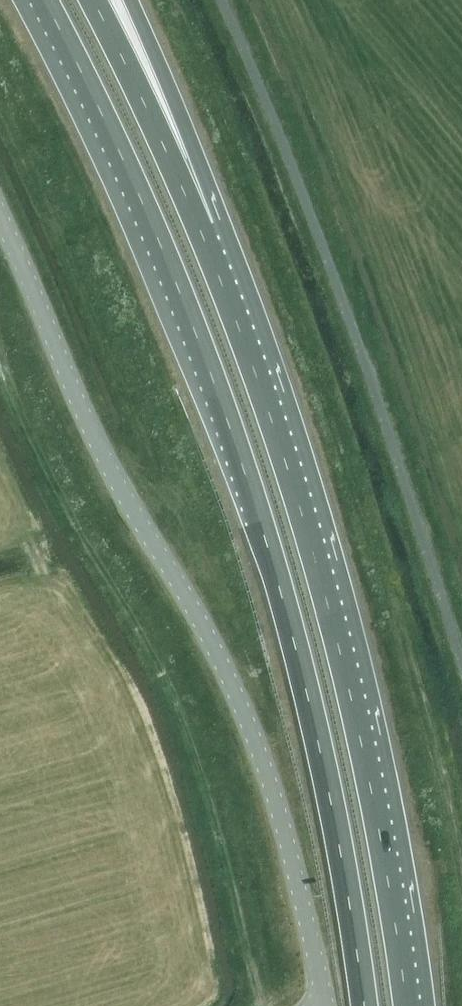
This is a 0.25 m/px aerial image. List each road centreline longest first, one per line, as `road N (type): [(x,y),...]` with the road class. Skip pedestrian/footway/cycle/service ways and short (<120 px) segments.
road 1 (trunk): [(45,0),(169,263),(271,553),(332,804),(364,1005)]
road 2 (unclassified): [(0,215),(93,436),(196,611),(250,726),(278,806),(325,1005)]
road 3 (trunk): [(407,1005),(378,808),(344,660),(205,233)]
road 4 (trunk): [(205,233),(95,0)]
road 5 (trunk): [(205,233),(125,0)]

